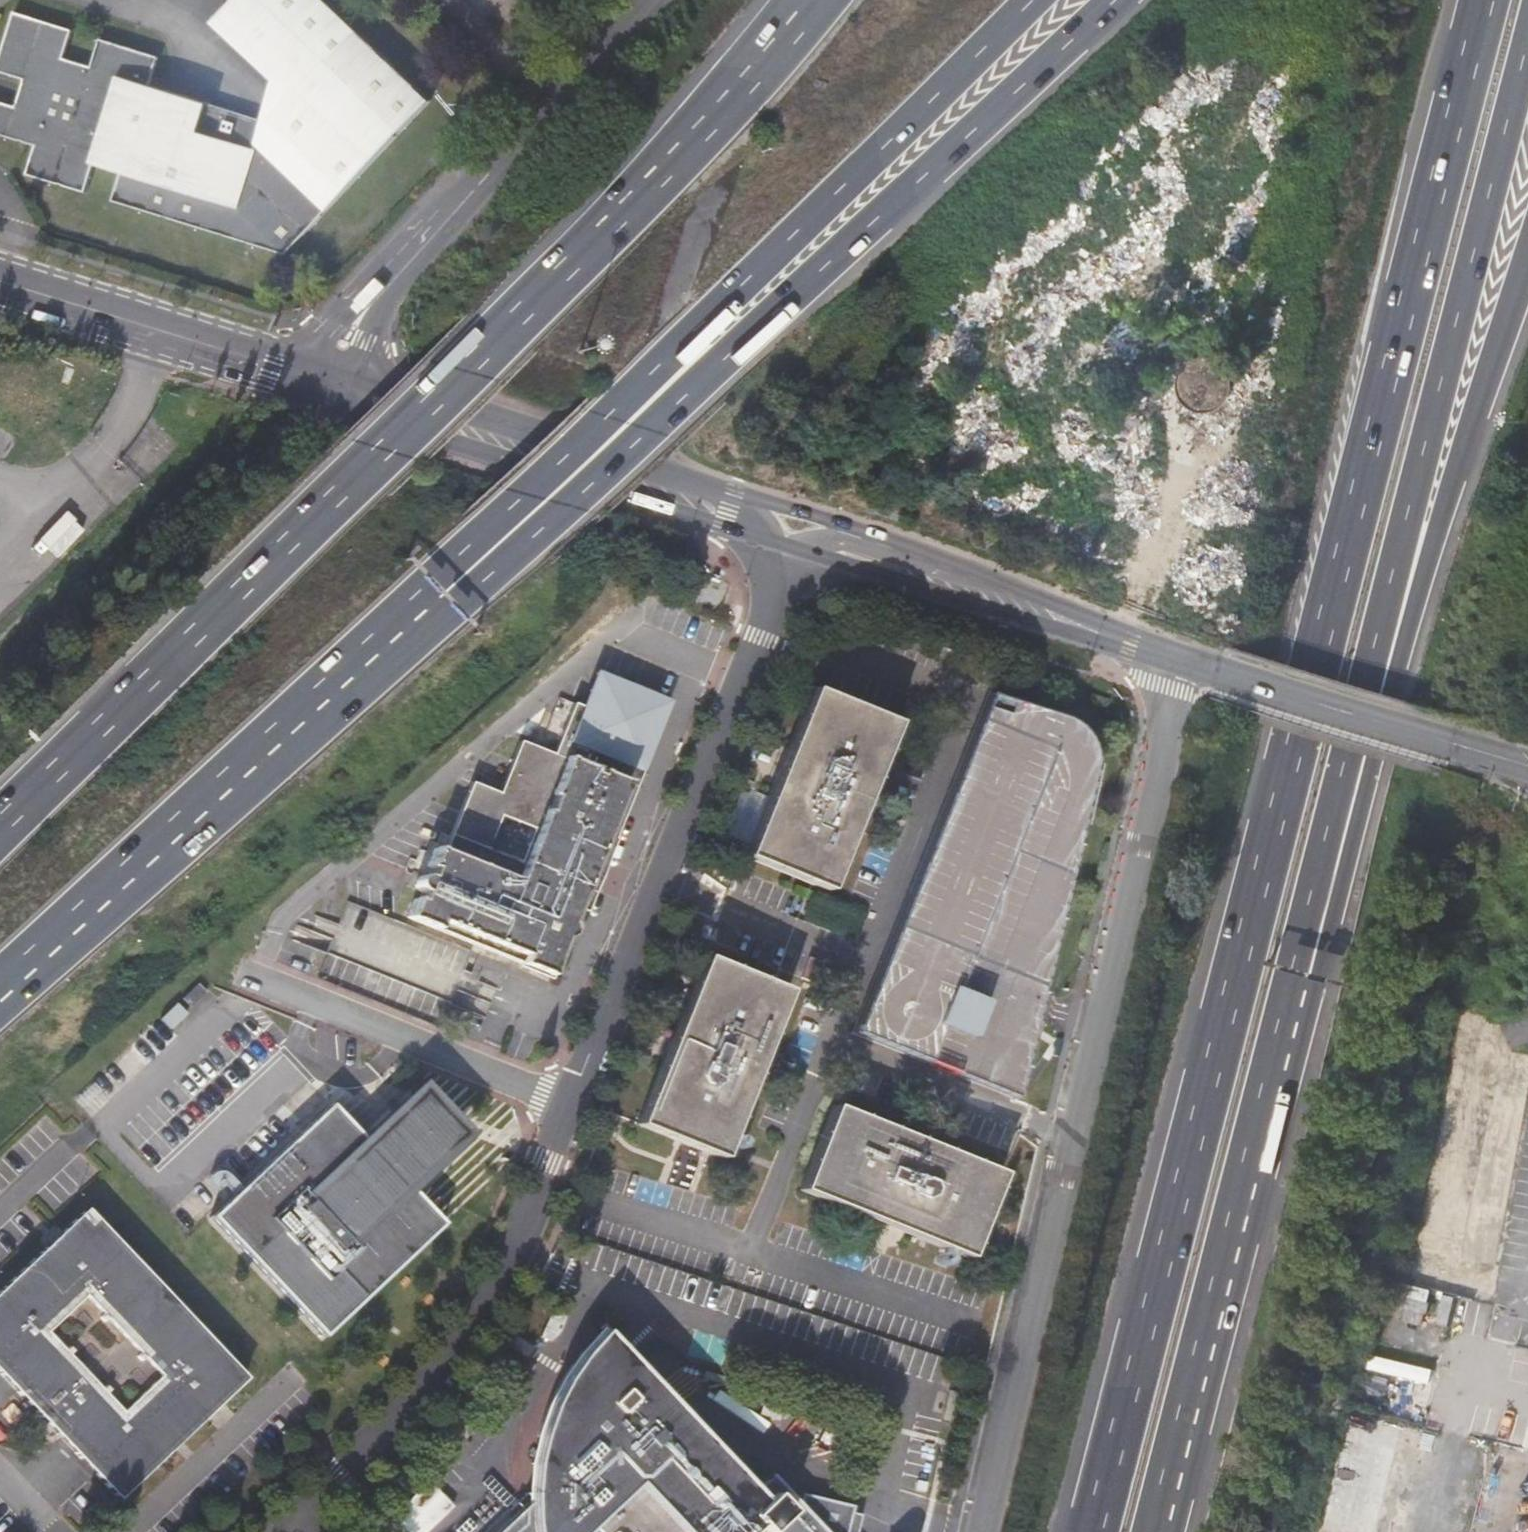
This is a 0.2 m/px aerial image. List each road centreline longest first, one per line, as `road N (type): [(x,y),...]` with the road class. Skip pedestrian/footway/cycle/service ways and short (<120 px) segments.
road 1 (motorway): [(1481,0),(1091,1531)]
road 2 (motorway): [(809,0),(623,215),(0,825)]
road 3 (motorway): [(360,669),(645,430),(1117,0)]
road 4 (motorway): [(360,669),(1030,0)]
road 5 (motorway): [(1305,964),(1366,687),(1527,52)]
road 6 (unclassified): [(983,1531),(1182,658)]
road 7 (motorway): [(1305,964),(1527,271)]
road 8 (unclassified): [(569,1105),(796,544)]
road 9 (motorway): [(1160,1531),(1305,964)]
road 10 (unclassified): [(287,1531),(448,1357),(503,1271),(569,1105)]
road 11 (tertiary): [(807,514),(543,436),(401,382),(317,382)]
road 12 (tertiary): [(317,382),(369,412),(796,544)]
road 13 (tertiary): [(638,0),(352,330),(317,382)]
road 14 (motorway): [(0,995),(360,669)]
road 15 (tertiary): [(1527,765),(1182,658)]
road 16 (unclassified): [(569,1105),(257,980)]
road 17 (tertiary): [(317,382),(0,282)]
road 18 (tertiary): [(796,544),(1055,628),(1104,631)]
road 19 (tertiary): [(1104,631),(1059,604),(807,514)]

